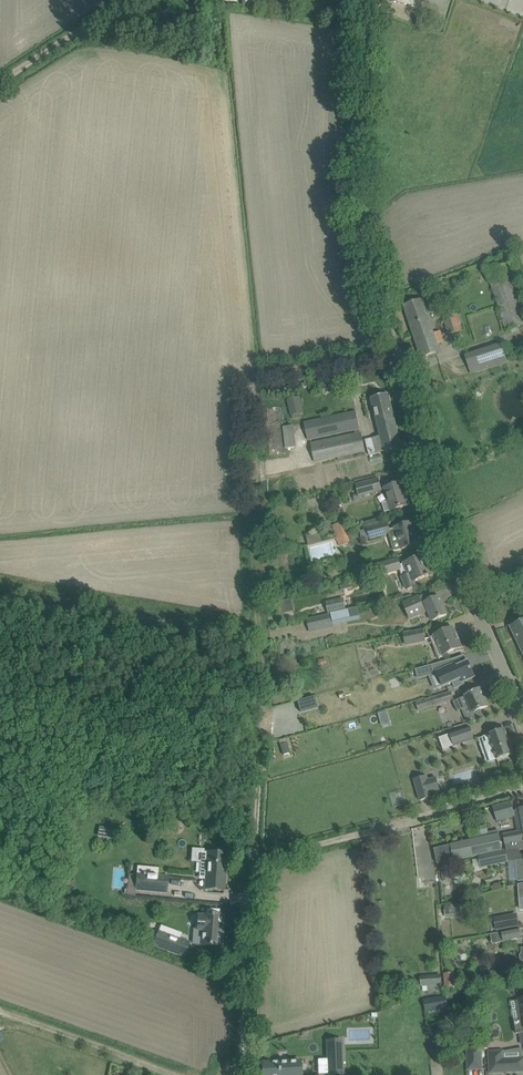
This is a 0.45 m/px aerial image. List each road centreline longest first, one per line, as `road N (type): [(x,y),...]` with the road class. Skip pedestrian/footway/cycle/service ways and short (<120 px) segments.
road 1 (track): [(237,1074),(254,835),(249,392),(261,375),(394,353)]
road 2 (tertiary): [(522,716),(447,549),(358,228),(362,0)]
road 3 (track): [(0,1015),(173,1074)]
road 4 (residential): [(361,835),(522,789)]
road 5 (track): [(0,85),(144,0)]

